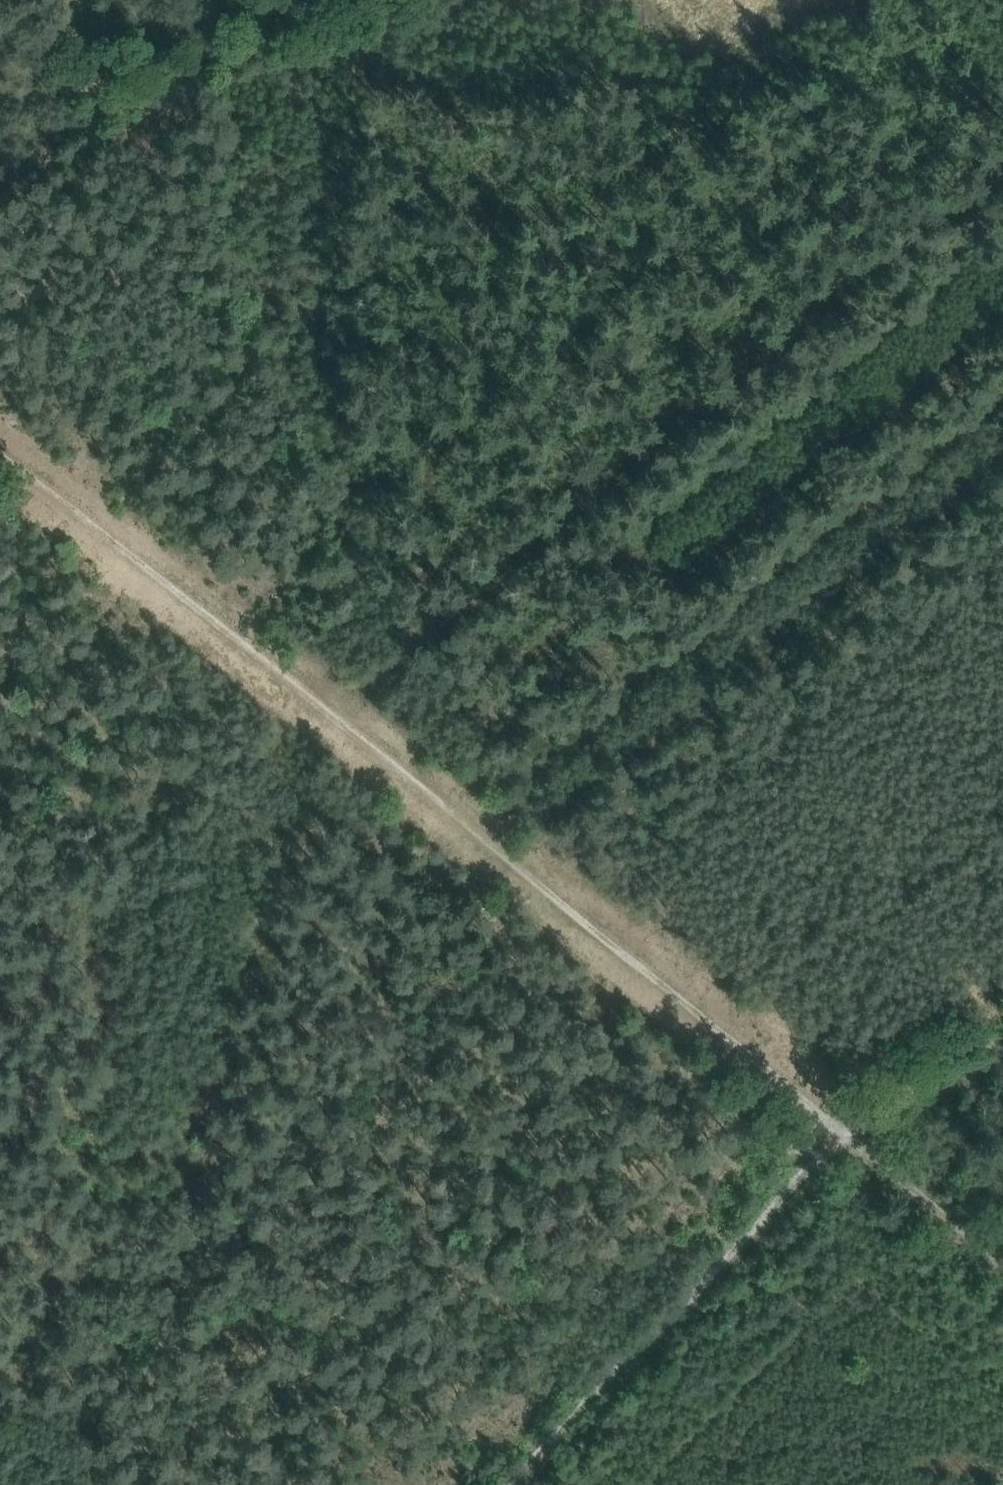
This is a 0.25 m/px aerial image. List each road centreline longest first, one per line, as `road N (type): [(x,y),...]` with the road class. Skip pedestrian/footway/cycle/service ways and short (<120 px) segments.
road 1 (track): [(847,1131),(0,449)]
road 2 (track): [(847,1131),(497,1484)]
road 3 (track): [(1002,1257),(847,1131)]
road 4 (track): [(847,1131),(1002,1043)]

